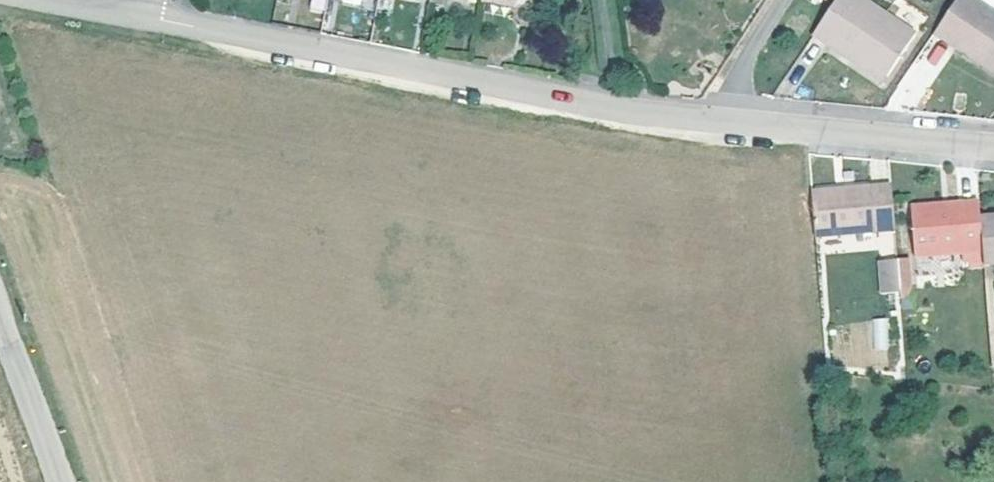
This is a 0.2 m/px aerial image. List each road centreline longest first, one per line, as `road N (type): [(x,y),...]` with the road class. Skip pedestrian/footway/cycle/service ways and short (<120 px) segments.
road 1 (residential): [(144,17),(590,110),(993,149)]
road 2 (unclassified): [(0,344),(54,481)]

